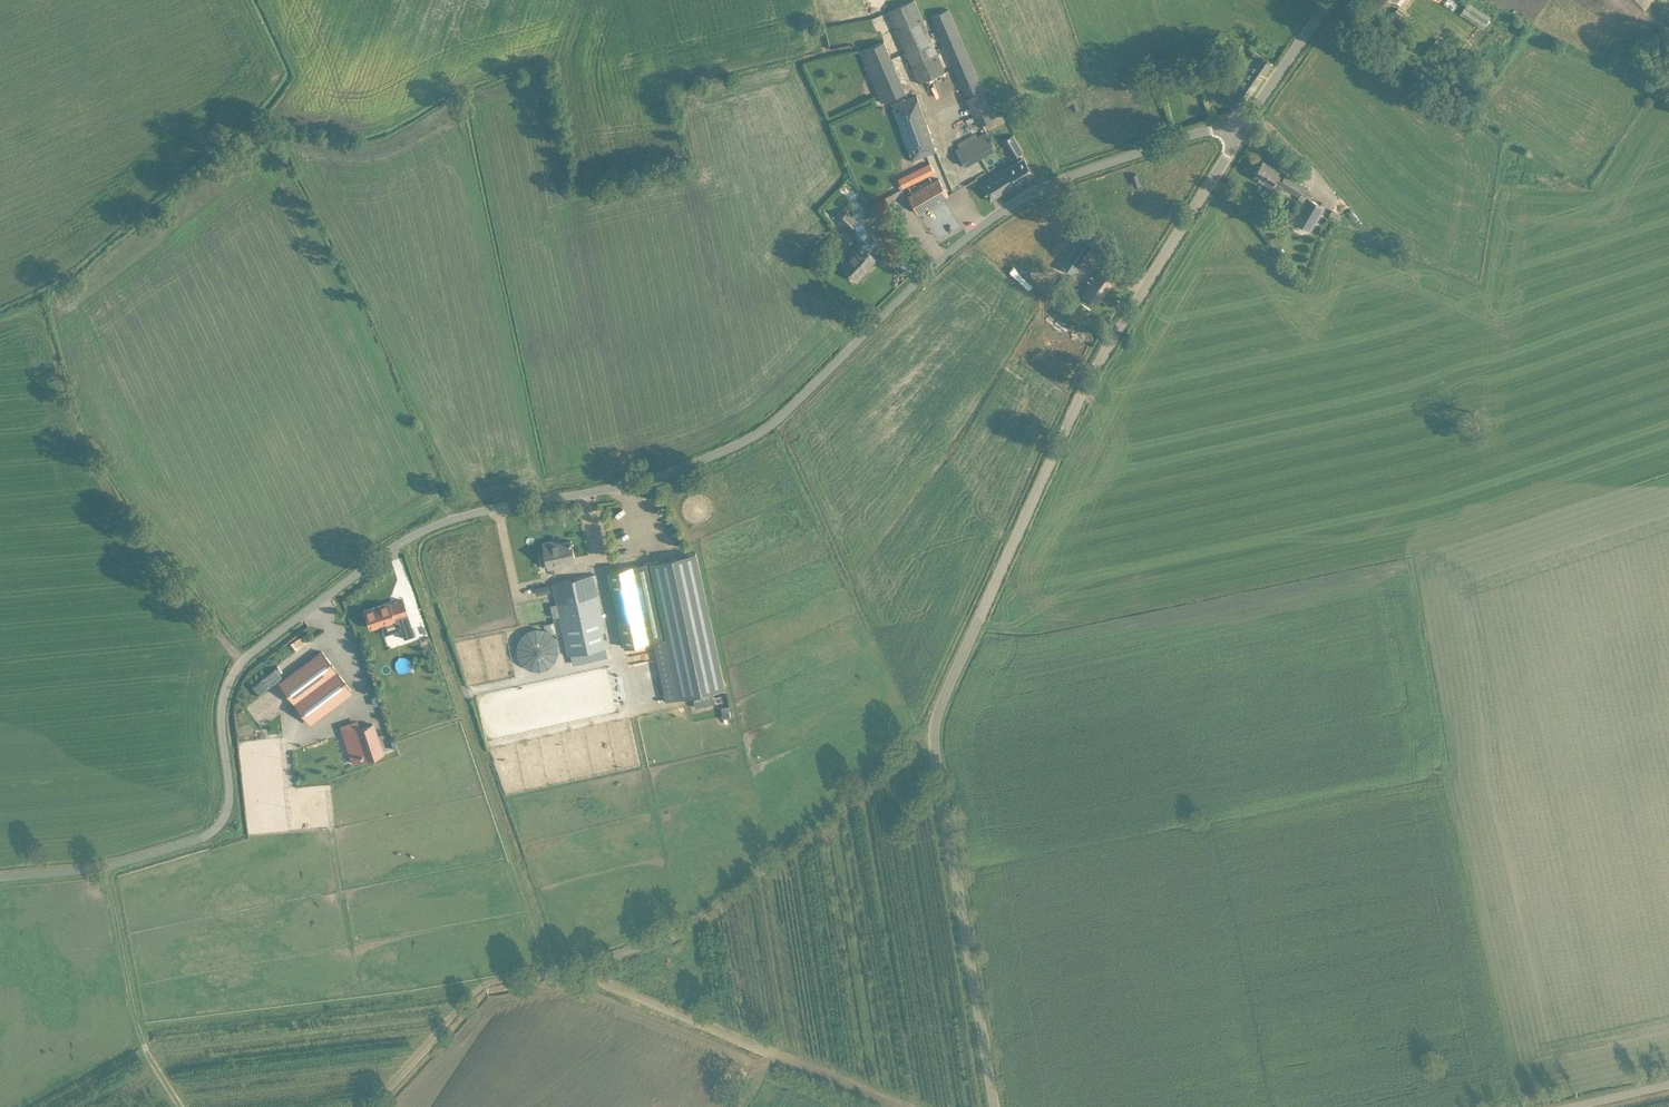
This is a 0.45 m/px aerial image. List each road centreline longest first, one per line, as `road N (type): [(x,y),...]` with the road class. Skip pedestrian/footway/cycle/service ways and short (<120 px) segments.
road 1 (unclassified): [(0,879),(126,861),(219,827),(227,810),(223,693),(231,668),(386,540),(432,515),(624,484),(728,447),(767,422),(916,272),(1023,190),(1239,127)]
road 2 (unclassified): [(995,1106),(945,797),(939,711),(1060,431),(1239,127)]
road 3 (track): [(554,970),(398,534)]
road 4 (track): [(0,313),(32,301),(97,467),(245,651)]
road 5 (track): [(892,1106),(581,970),(554,970)]
road 6 (track): [(554,970),(471,991),(365,1106)]
road 7 (track): [(1040,183),(964,0)]
road 8 (unclassified): [(1239,127),(1326,0)]

